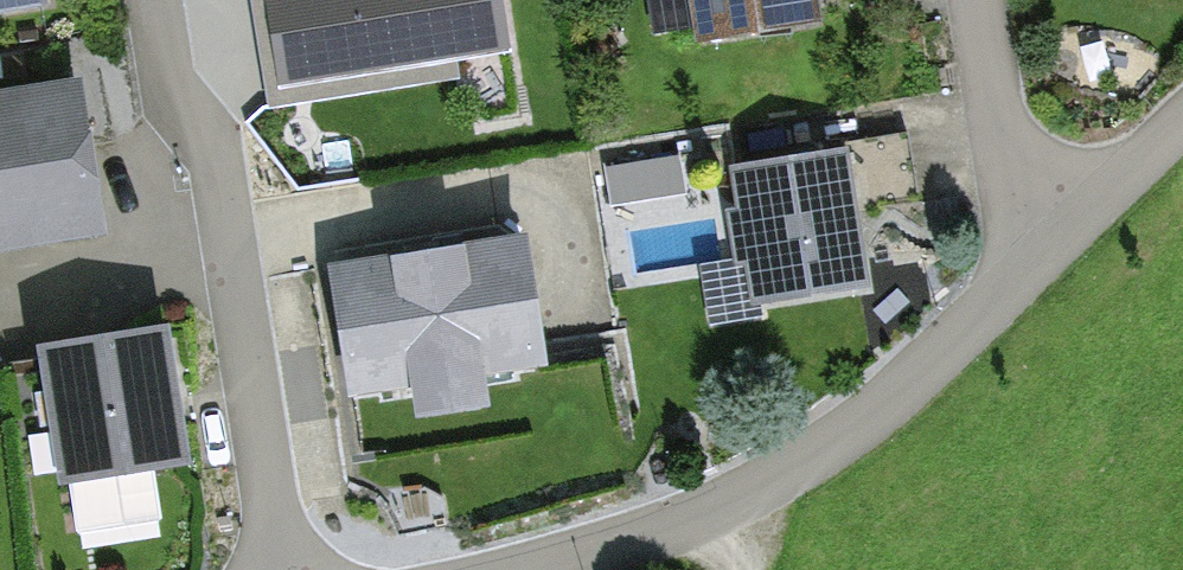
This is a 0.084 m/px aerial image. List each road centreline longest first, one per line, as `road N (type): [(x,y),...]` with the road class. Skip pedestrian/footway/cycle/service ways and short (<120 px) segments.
road 1 (unclassified): [(531,569),(704,514),(856,431),(1079,223)]
road 2 (residential): [(280,569),(222,184),(213,155),(174,93),(154,0)]
road 3 (residential): [(1079,223),(1009,142),(977,0)]
road 4 (unclassified): [(1079,223),(1182,127)]

